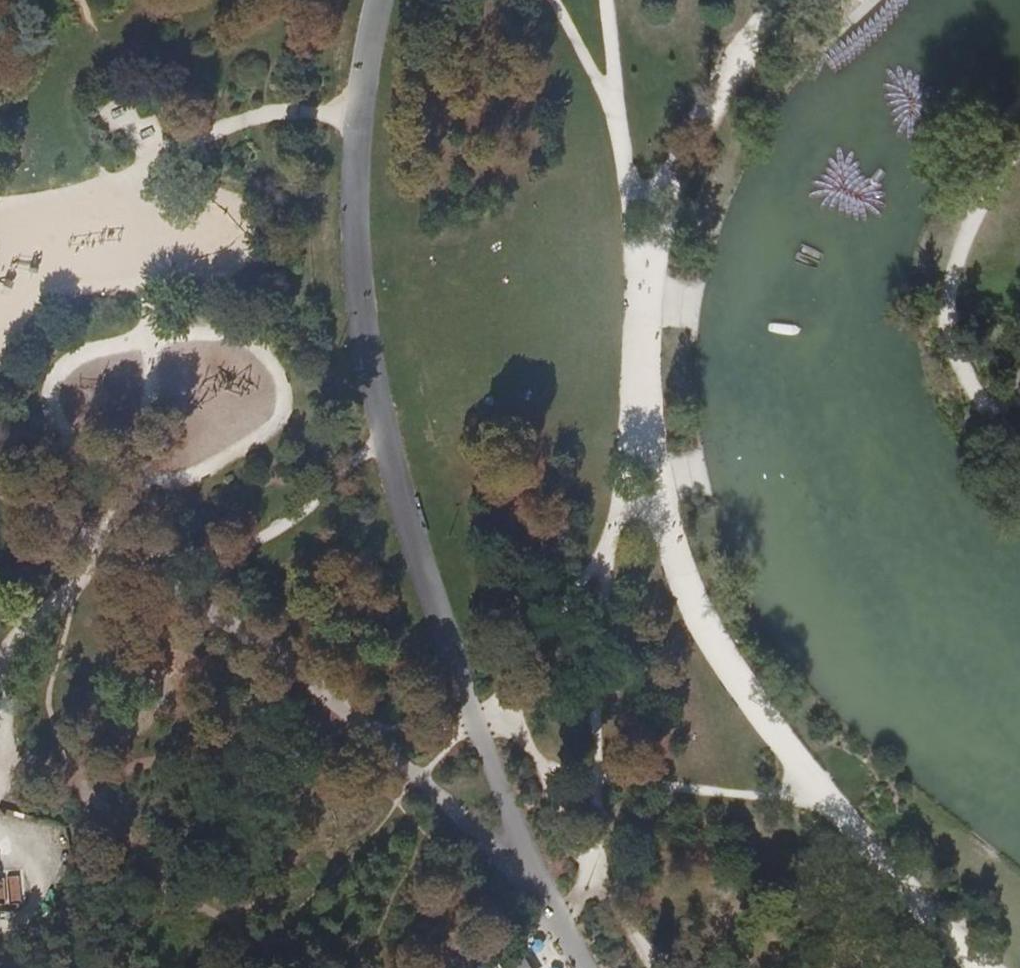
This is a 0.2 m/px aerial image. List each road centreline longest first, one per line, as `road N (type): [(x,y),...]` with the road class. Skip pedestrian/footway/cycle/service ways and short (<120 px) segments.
road 1 (track): [(981,967),(820,794),(741,688),(676,570),(641,473)]
road 2 (track): [(643,331),(682,181),(748,56),(791,0)]
road 3 (track): [(0,773),(6,656),(54,606),(92,542)]
road 4 (track): [(641,473),(643,331)]

